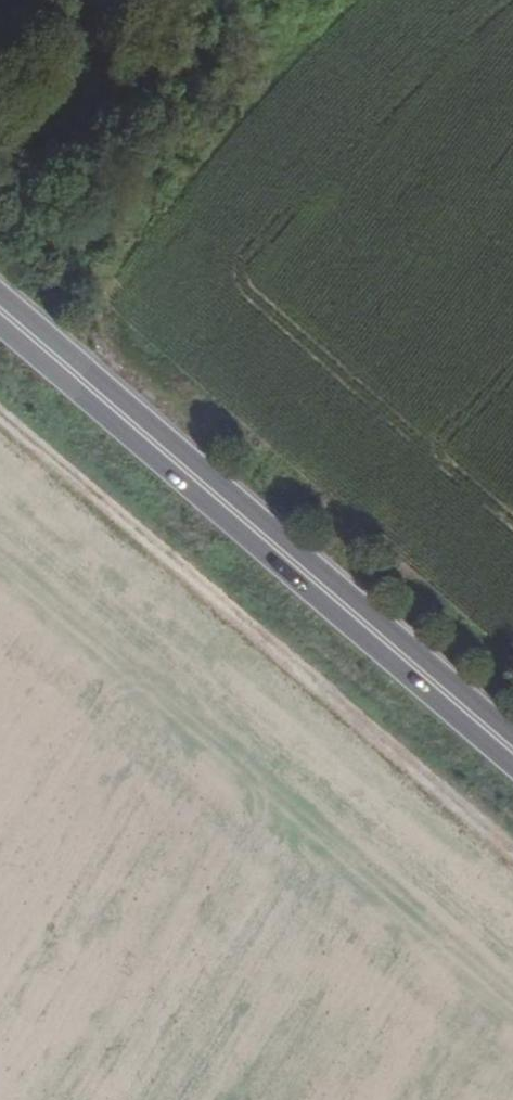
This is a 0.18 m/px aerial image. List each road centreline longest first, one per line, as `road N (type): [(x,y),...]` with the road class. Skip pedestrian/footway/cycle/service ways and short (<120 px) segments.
road 1 (track): [(0,415),(512,854)]
road 2 (primary): [(512,754),(0,316)]

